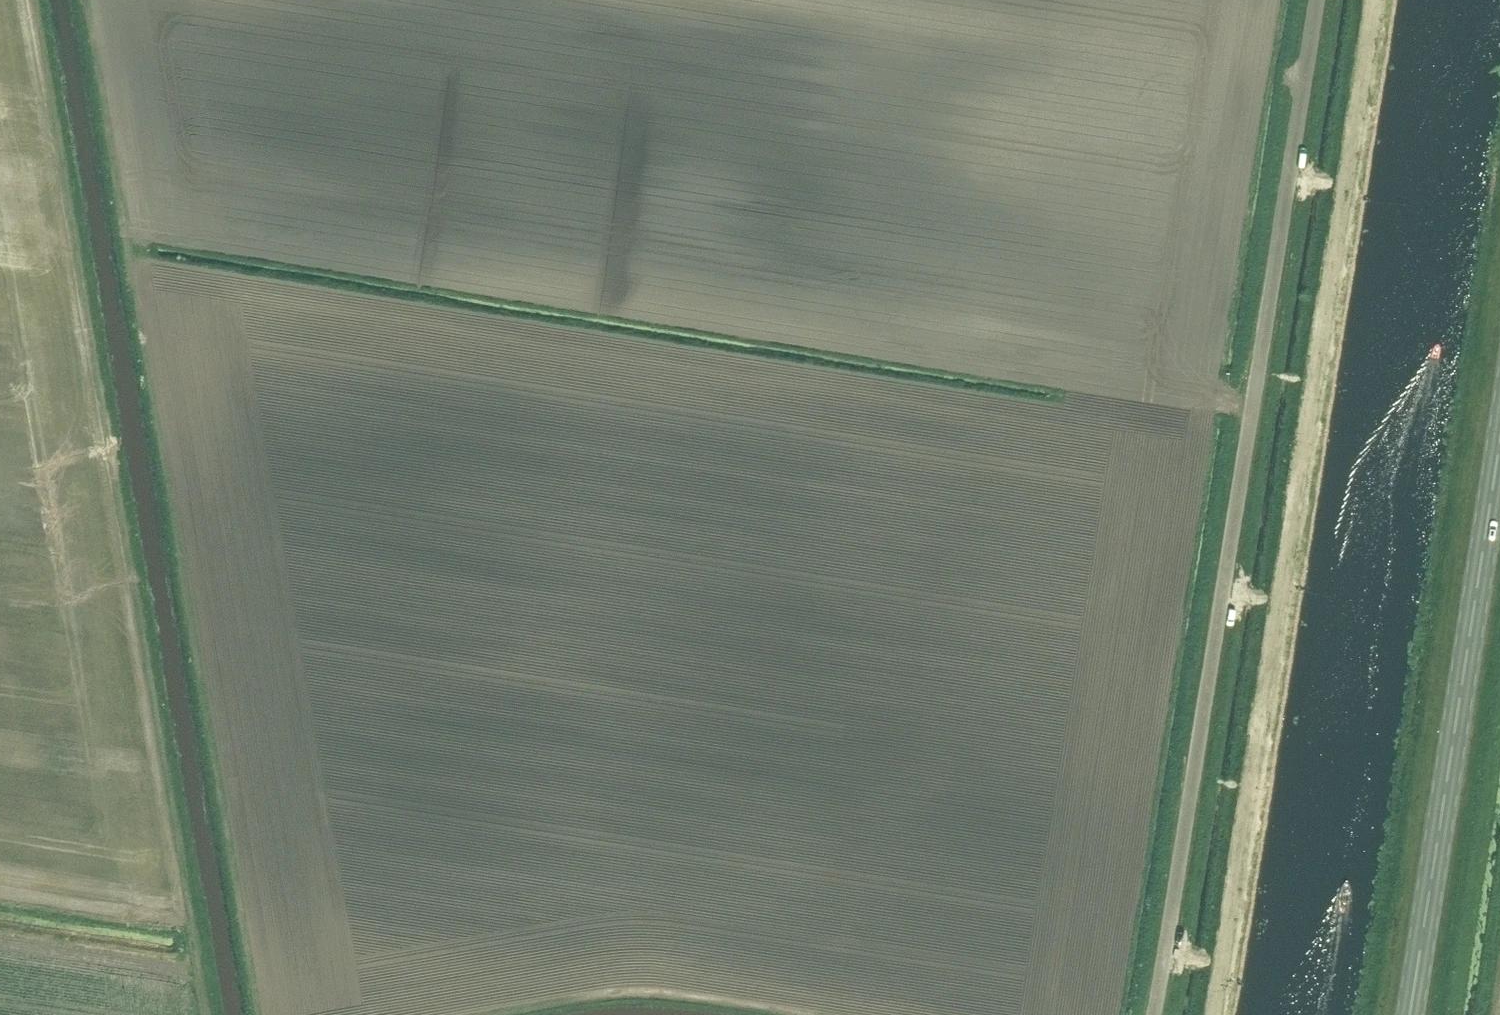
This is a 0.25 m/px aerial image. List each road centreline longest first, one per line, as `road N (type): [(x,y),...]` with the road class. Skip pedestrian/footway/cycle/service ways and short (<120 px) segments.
road 1 (unclassified): [(1154,1014),(1317,0)]
road 2 (secondary): [(1408,1014),(1499,441)]

